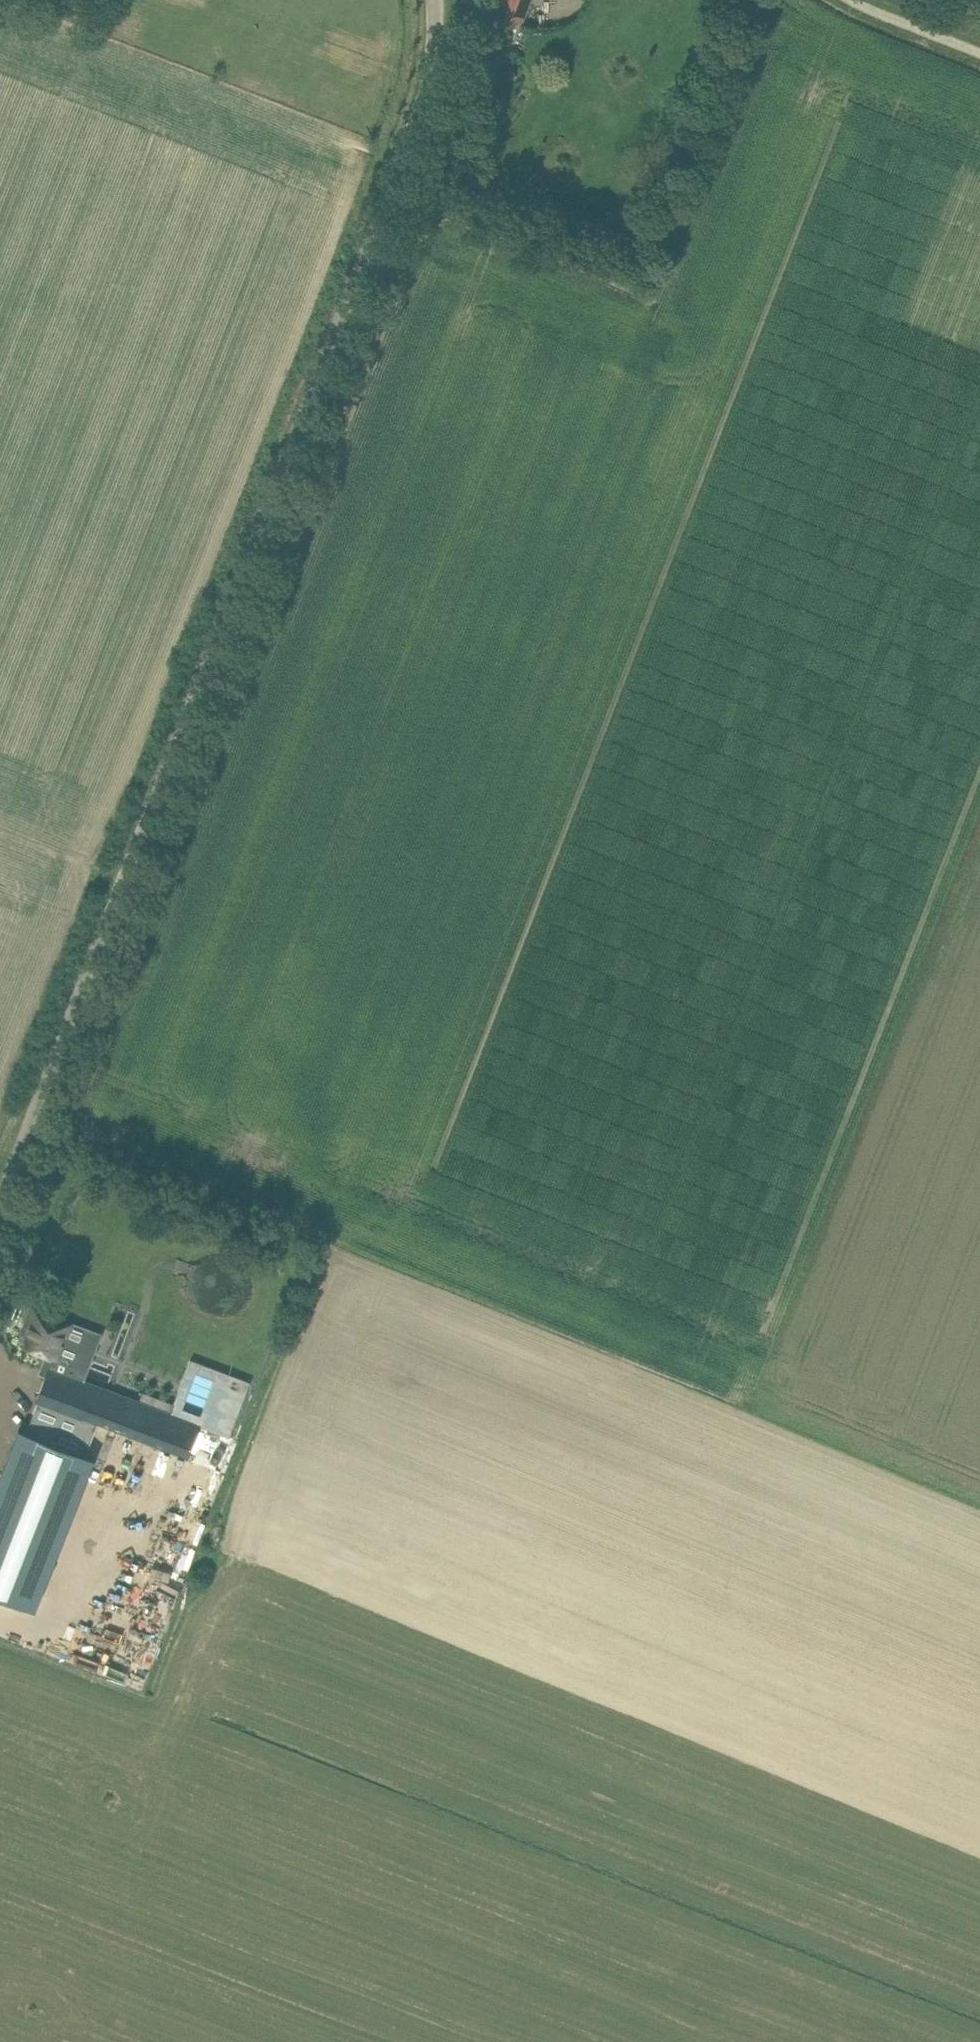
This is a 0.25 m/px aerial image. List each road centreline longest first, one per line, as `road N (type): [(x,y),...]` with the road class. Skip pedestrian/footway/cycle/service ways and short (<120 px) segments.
road 1 (unclassified): [(0,1190),(397,150),(423,0)]

